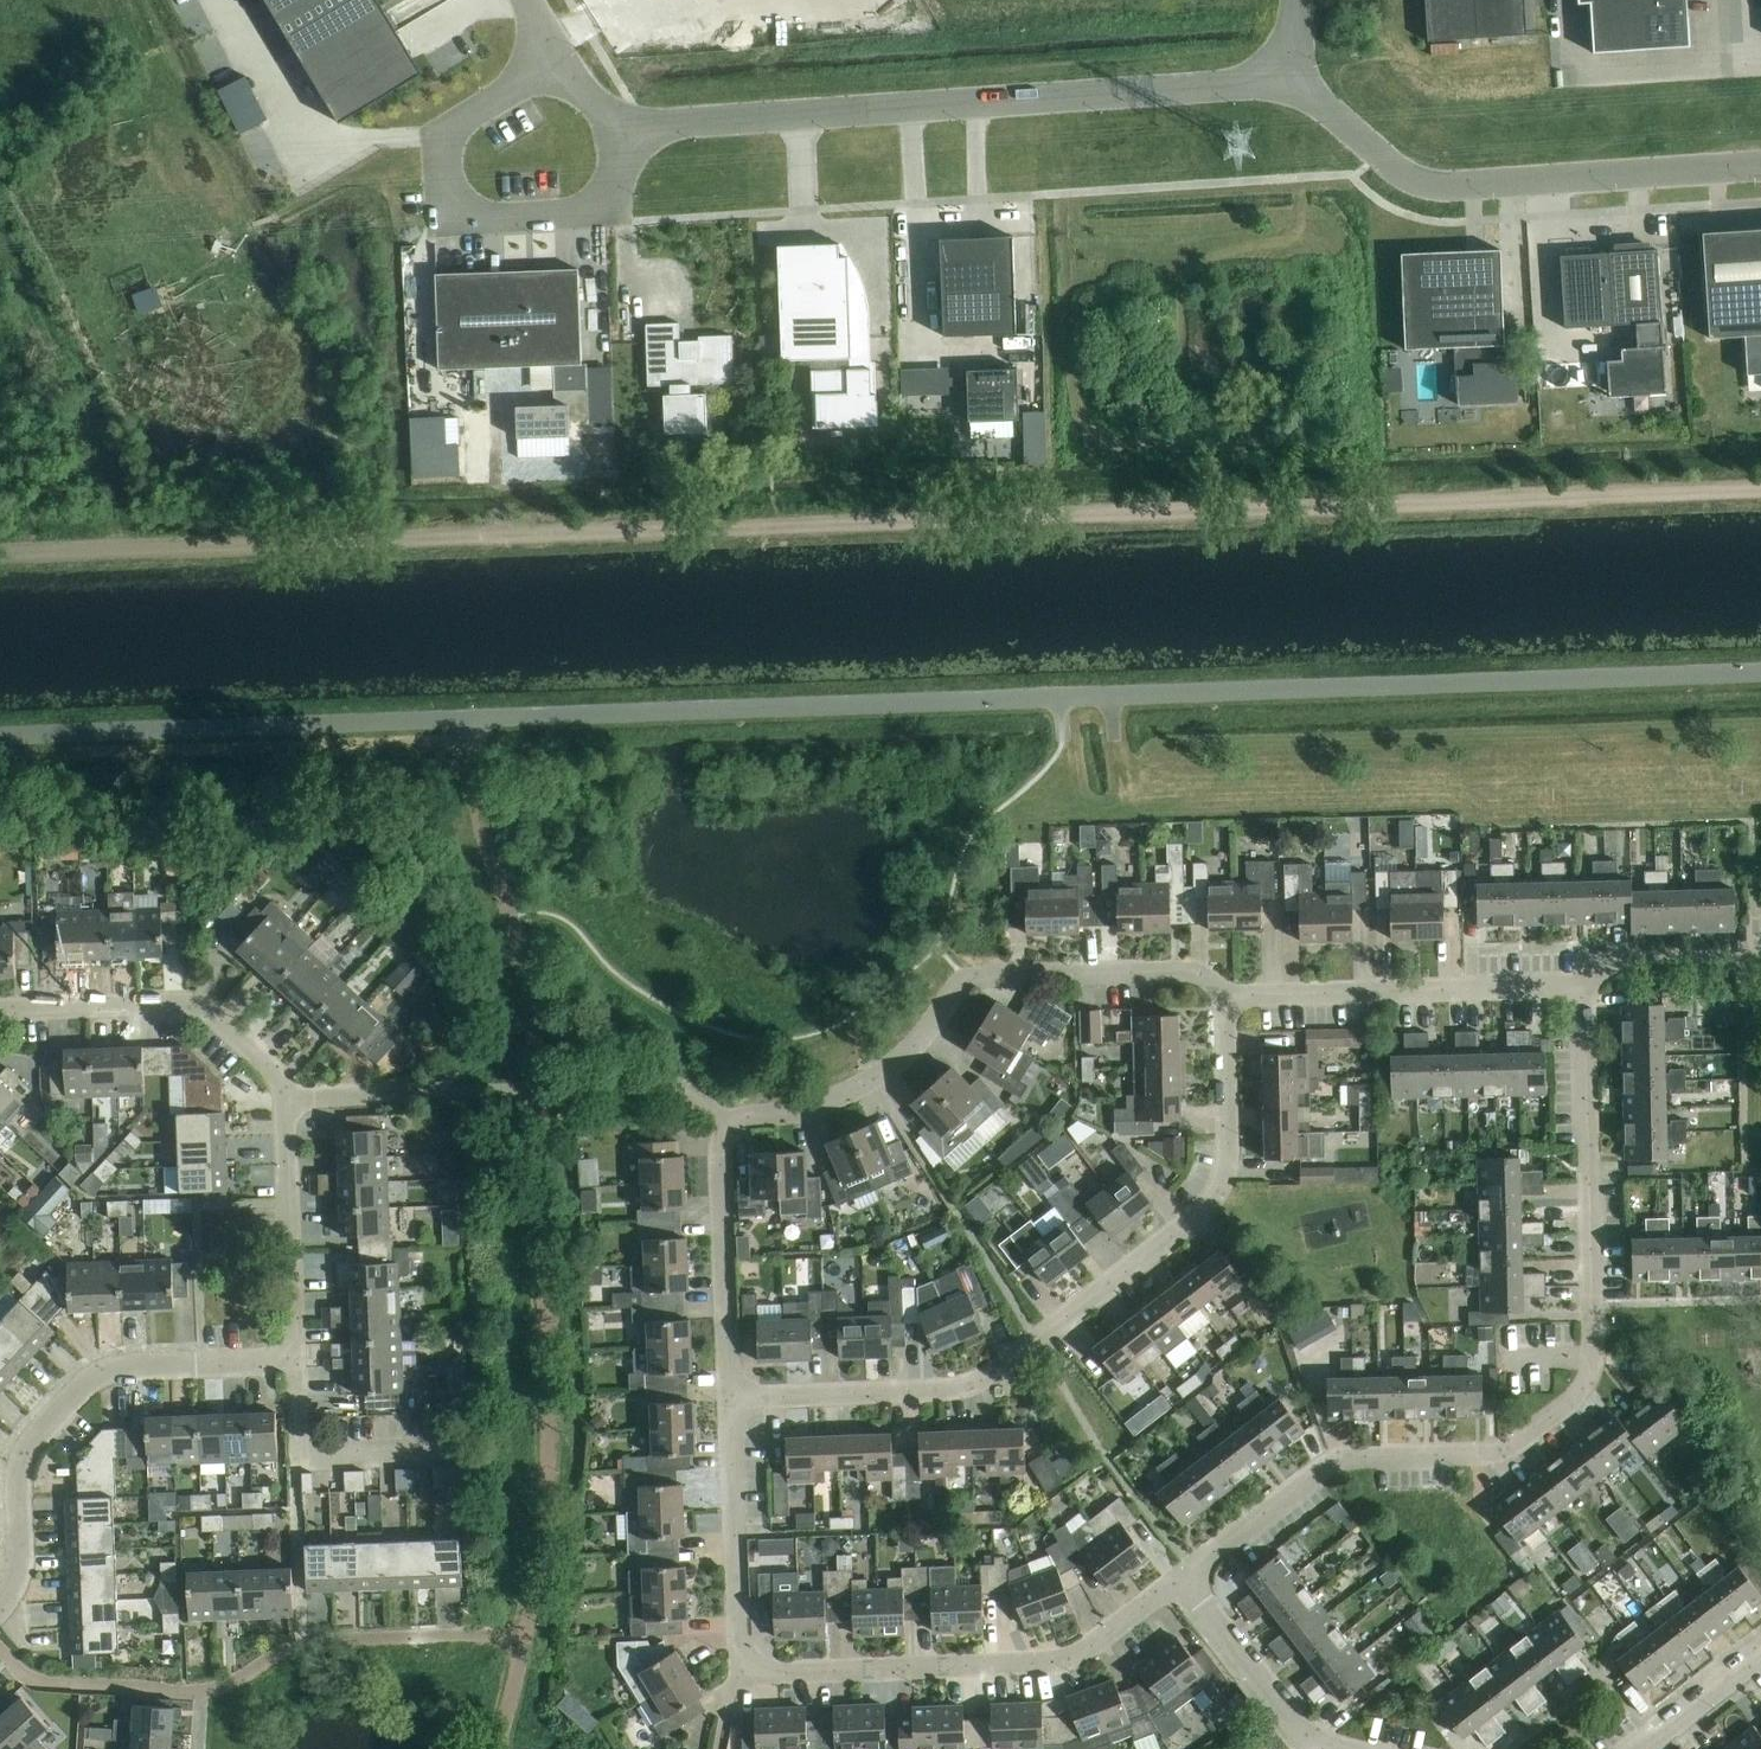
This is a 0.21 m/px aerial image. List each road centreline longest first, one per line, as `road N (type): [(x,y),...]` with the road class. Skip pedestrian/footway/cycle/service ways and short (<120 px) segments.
road 1 (track): [(1760,489),(0,558)]
road 2 (residential): [(1183,1576),(1332,1462),(1501,1451),(1587,1383),(1594,1356),(1586,986)]
road 3 (residential): [(1226,996),(1228,1157),(1219,1191),(1198,1217),(970,1386),(729,1397)]
road 4 (residential): [(631,125),(1297,80)]
road 5 (residential): [(724,1125),(852,1092),(902,1058),(960,987),(977,978),(1194,973),(1226,996)]
road 6 (residential): [(1297,80),(1412,180),(1454,187),(1760,167)]
road 7 (residential): [(749,1664),(781,1673),(1058,1661),(1183,1576)]
road 8 (residential): [(631,125),(618,181),(596,209),(530,220),(461,217),(445,196),(447,134),(558,62)]
road 9 (residential): [(0,1605),(21,1561),(19,1468),(39,1433),(106,1372),(202,1364)]
road 10 (residential): [(1226,996),(1586,986)]
road 11 (residential): [(0,1008),(195,1004),(271,1066),(284,1098)]
road 12 (residential): [(724,1125),(729,1397)]
road 13 (residential): [(729,1397),(739,1636),(749,1664)]
road 14 (residential): [(284,1098),(295,1350)]
road 15 (residential): [(295,1350),(305,1450),(320,1459),(451,1452)]
road 16 (residential): [(1314,1741),(1183,1576)]
road 17 (residential): [(1586,986),(1635,958),(1760,951)]
road 18 (residential): [(452,1091),(284,1098)]
road 19 (residential): [(575,1085),(680,1086),(724,1125)]
road 20 (residential): [(1760,1653),(1637,1748)]

